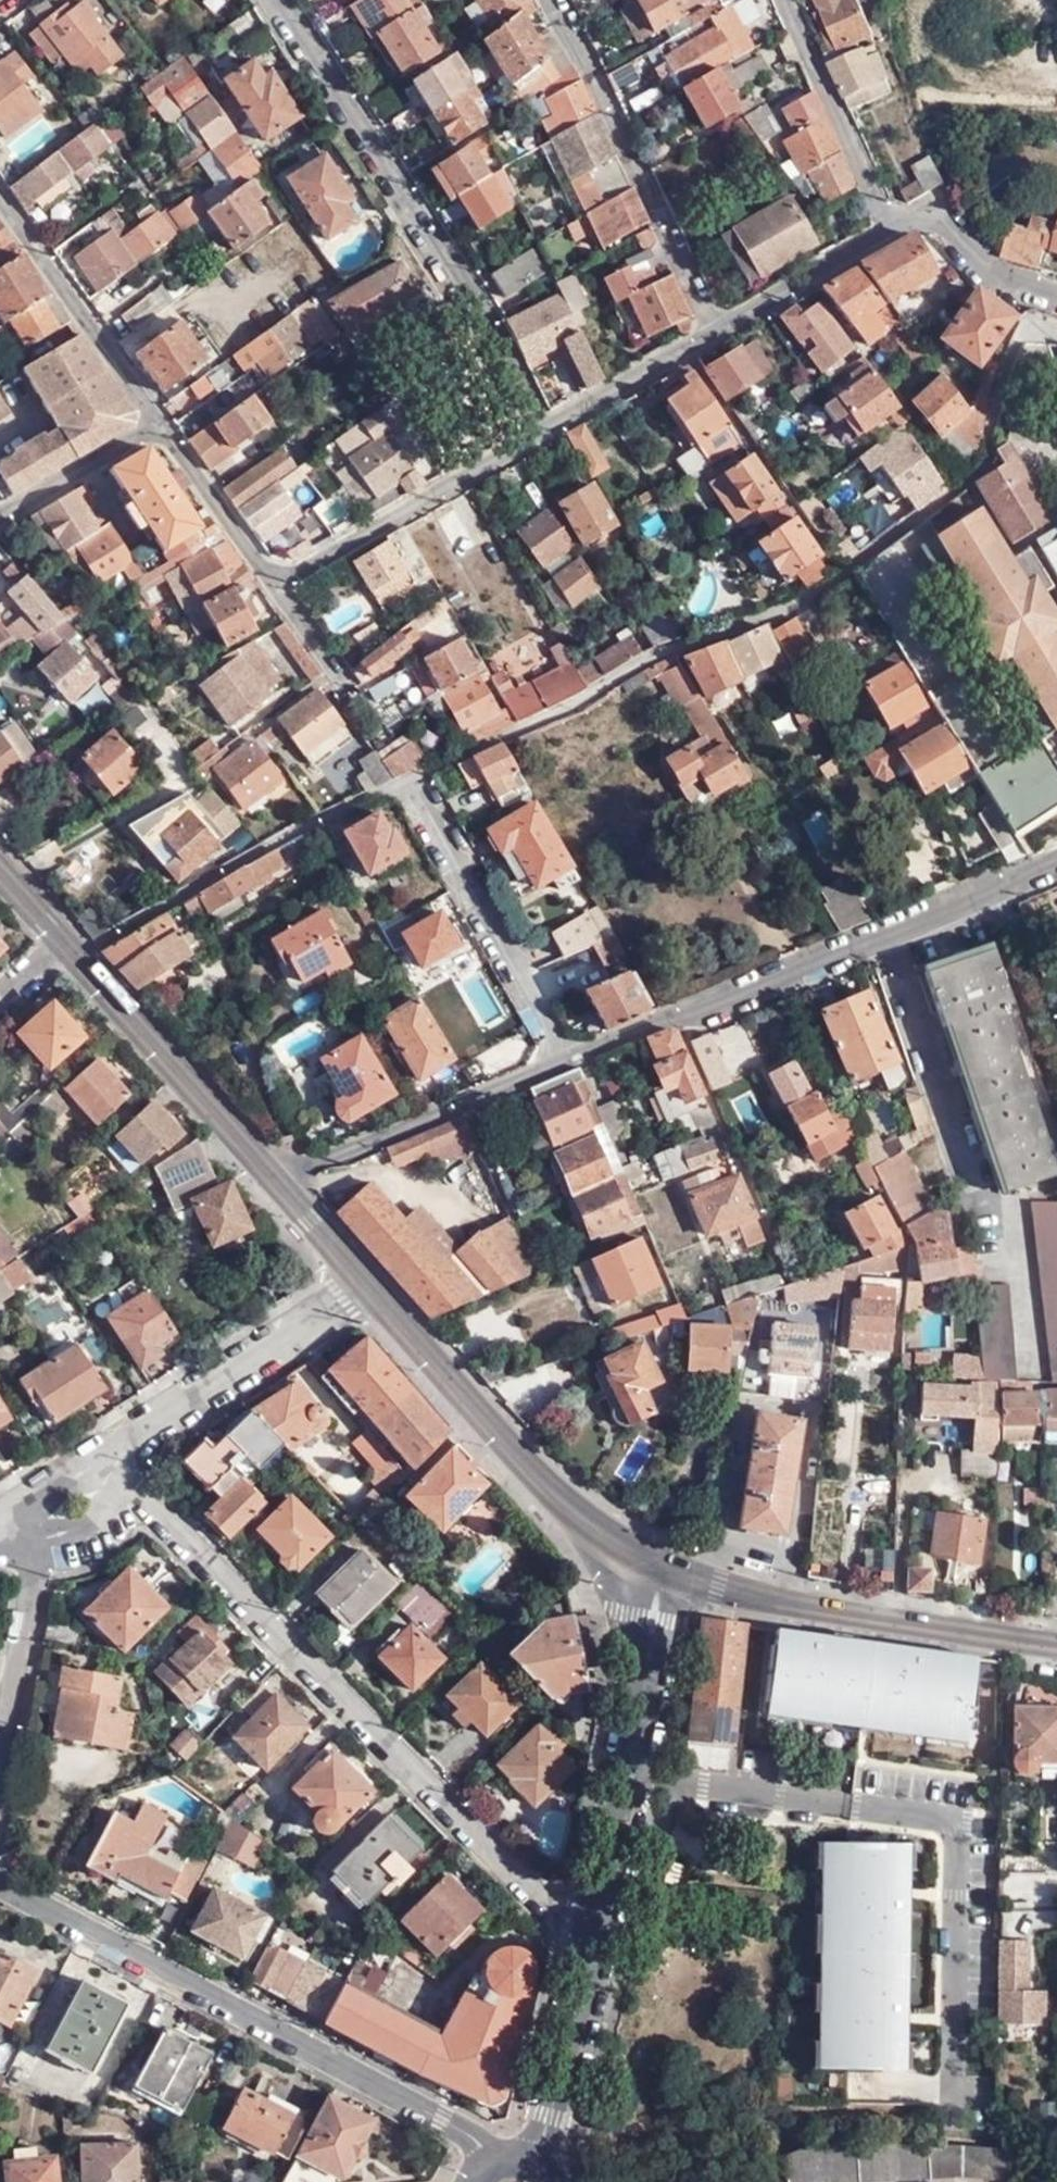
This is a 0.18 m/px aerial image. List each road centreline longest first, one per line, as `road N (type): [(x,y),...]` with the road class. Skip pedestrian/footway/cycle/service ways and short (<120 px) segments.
road 1 (residential): [(117,1481),(150,1498),(596,1957)]
road 2 (residential): [(628,1774),(966,1825),(960,2085)]
road 3 (residential): [(0,1879),(450,2123),(494,2165)]
road 4 (residential): [(560,1063),(1056,859)]
road 5 (residential): [(545,428),(277,0)]
road 6 (tertiary): [(372,1290),(578,1518),(663,1570)]
road 7 (tertiary): [(663,1570),(774,1601),(1056,1645)]
road 8 (residential): [(554,0),(720,326)]
road 9 (residential): [(403,781),(560,1063)]
road 10 (residential): [(276,586),(545,428)]
road 11 (tertiary): [(72,949),(277,1180)]
road 12 (residential): [(277,1180),(560,1063)]
road 13 (residential): [(372,1290),(125,1446)]
road 14 (residential): [(0,192),(159,423)]
road 15 (residential): [(887,228),(784,0)]
road 16 (tertiary): [(596,1957),(536,2160)]
road 17 (tertiary): [(663,1570),(628,1774)]
road 18 (residential): [(545,428),(720,326)]
road 19 (residential): [(159,423),(276,586)]
road 20 (residential): [(36,1539),(0,1736)]
road 21 (residential): [(720,326),(887,228)]
road 22 (residential): [(887,228),(925,220),(990,270),(1056,294)]
road 23 (tertiary): [(628,1774),(596,1957)]
road 24 (residential): [(0,519),(159,423)]
road 25 (residential): [(125,1446),(0,1524)]
road 26 (tertiary): [(277,1180),(372,1290)]
road 27 (residential): [(276,586),(346,691)]

